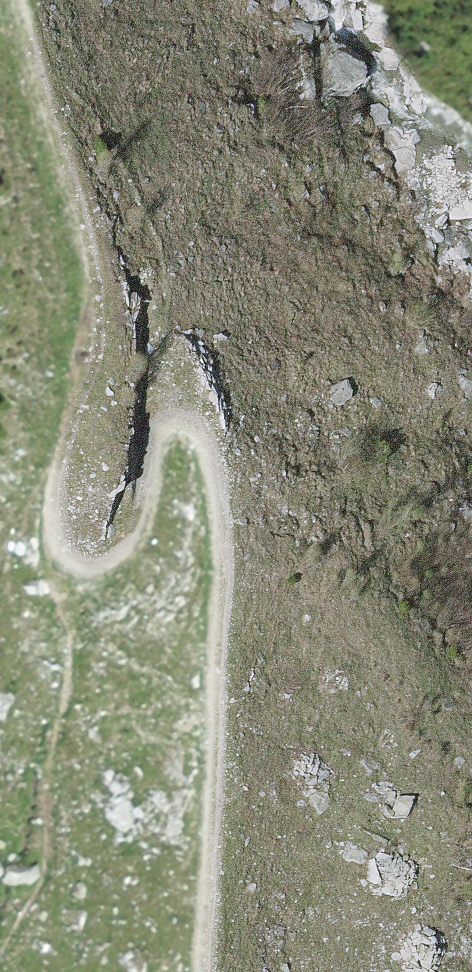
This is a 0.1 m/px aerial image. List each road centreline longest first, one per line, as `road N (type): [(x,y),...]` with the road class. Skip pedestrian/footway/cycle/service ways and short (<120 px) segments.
road 1 (track): [(204,971),(225,590),(218,479),(199,423),(167,415),(147,446),(144,516),(106,562),(70,565),(48,519),(94,335),(88,243),(15,0)]

